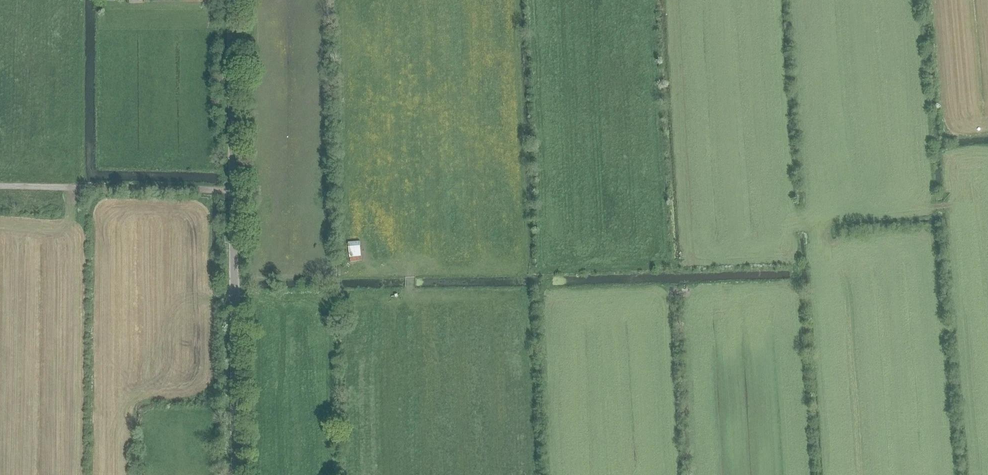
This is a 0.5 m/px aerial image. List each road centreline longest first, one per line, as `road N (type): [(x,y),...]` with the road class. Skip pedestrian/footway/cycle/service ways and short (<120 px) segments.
road 1 (unclassified): [(231,474),(226,0)]

